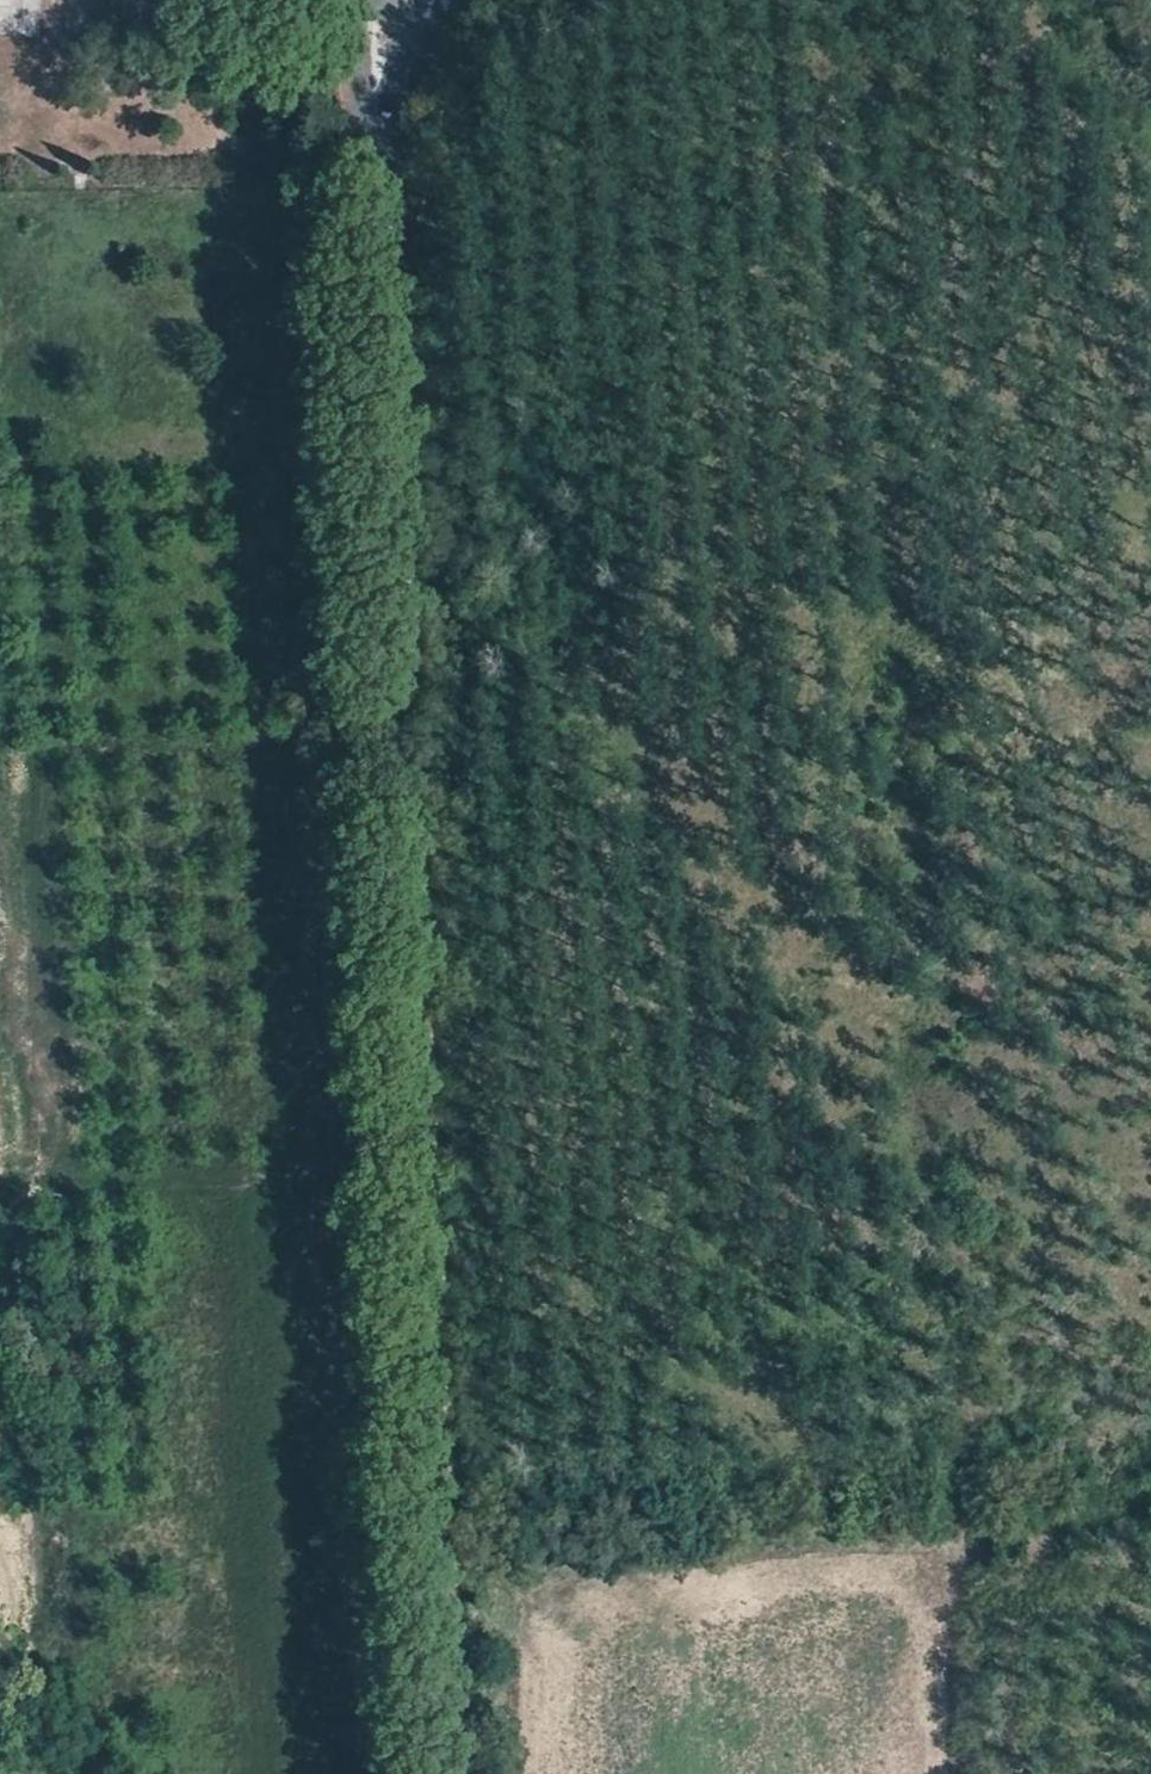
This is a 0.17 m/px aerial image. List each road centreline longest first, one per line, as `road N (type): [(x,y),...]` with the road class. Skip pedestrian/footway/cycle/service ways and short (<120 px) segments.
road 1 (tertiary): [(460,1773),(410,1120),(370,306),(386,135),(422,16)]

